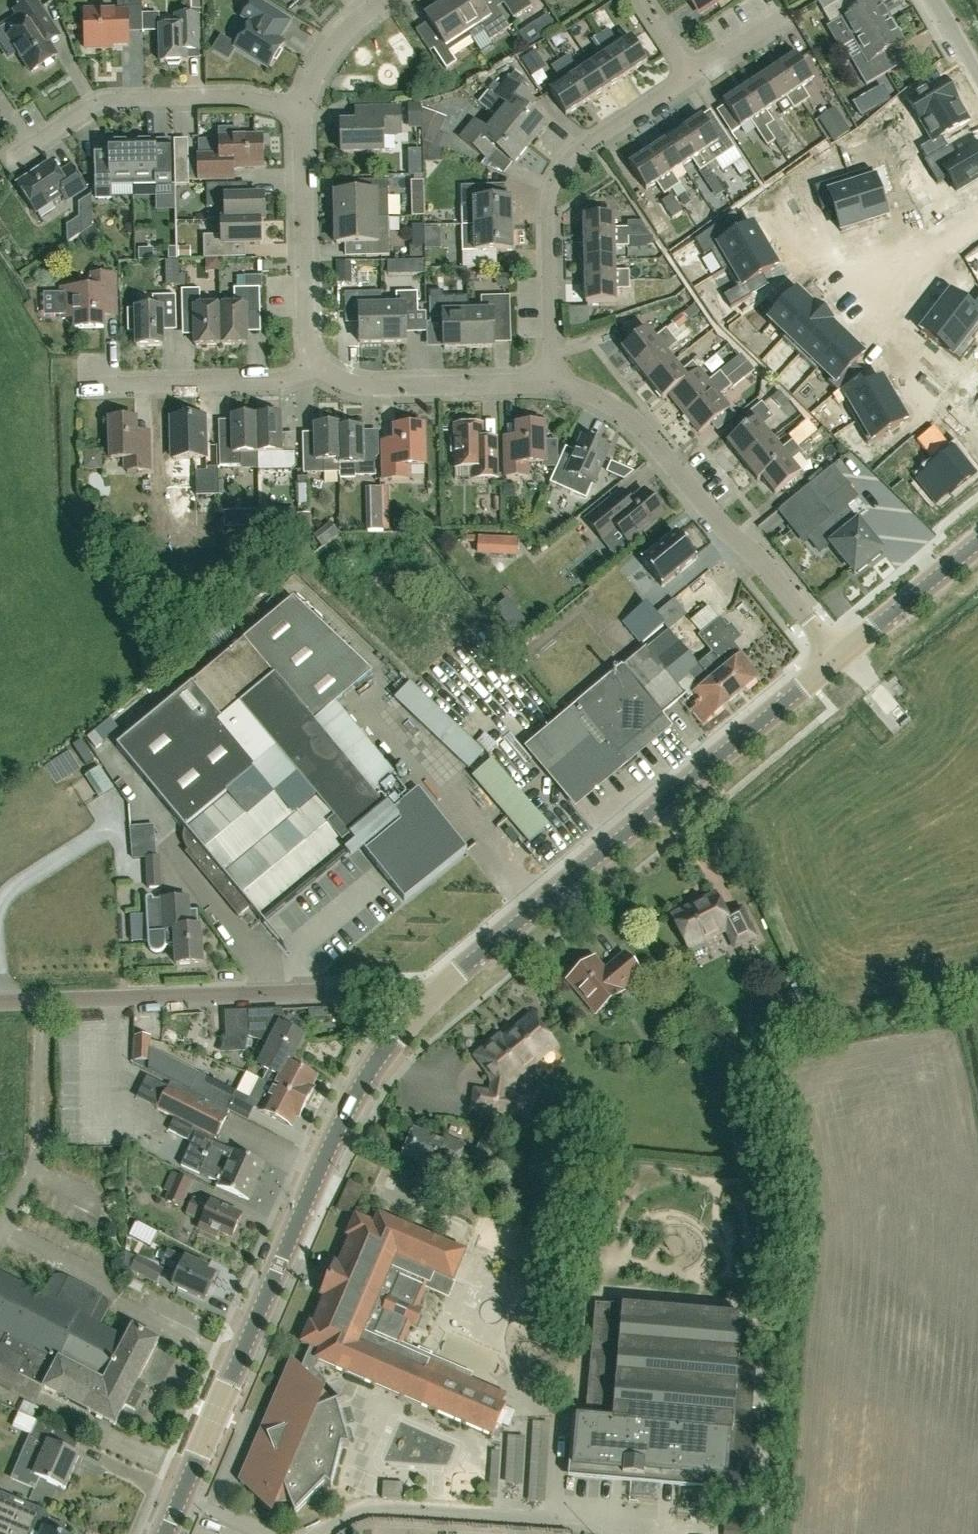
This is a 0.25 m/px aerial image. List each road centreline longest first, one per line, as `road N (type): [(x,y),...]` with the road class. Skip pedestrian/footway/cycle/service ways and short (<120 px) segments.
road 1 (tertiary): [(165,1533),(337,1126),(412,1012)]
road 2 (tertiary): [(838,661),(412,1012)]
road 3 (residential): [(412,1012),(359,993),(0,998)]
road 4 (residential): [(838,661),(640,424),(608,400),(550,377)]
road 5 (residential): [(550,377),(550,201),(559,167),(697,74)]
road 6 (residential): [(7,159),(103,100),(268,99),(304,106)]
road 7 (residential): [(315,381),(304,106)]
road 8 (residential): [(550,377),(315,381)]
road 9 (residential): [(315,381),(97,388)]
road 10 (tertiary): [(838,661),(977,543)]
road 11 (residential): [(304,106),(348,24),(385,0)]

